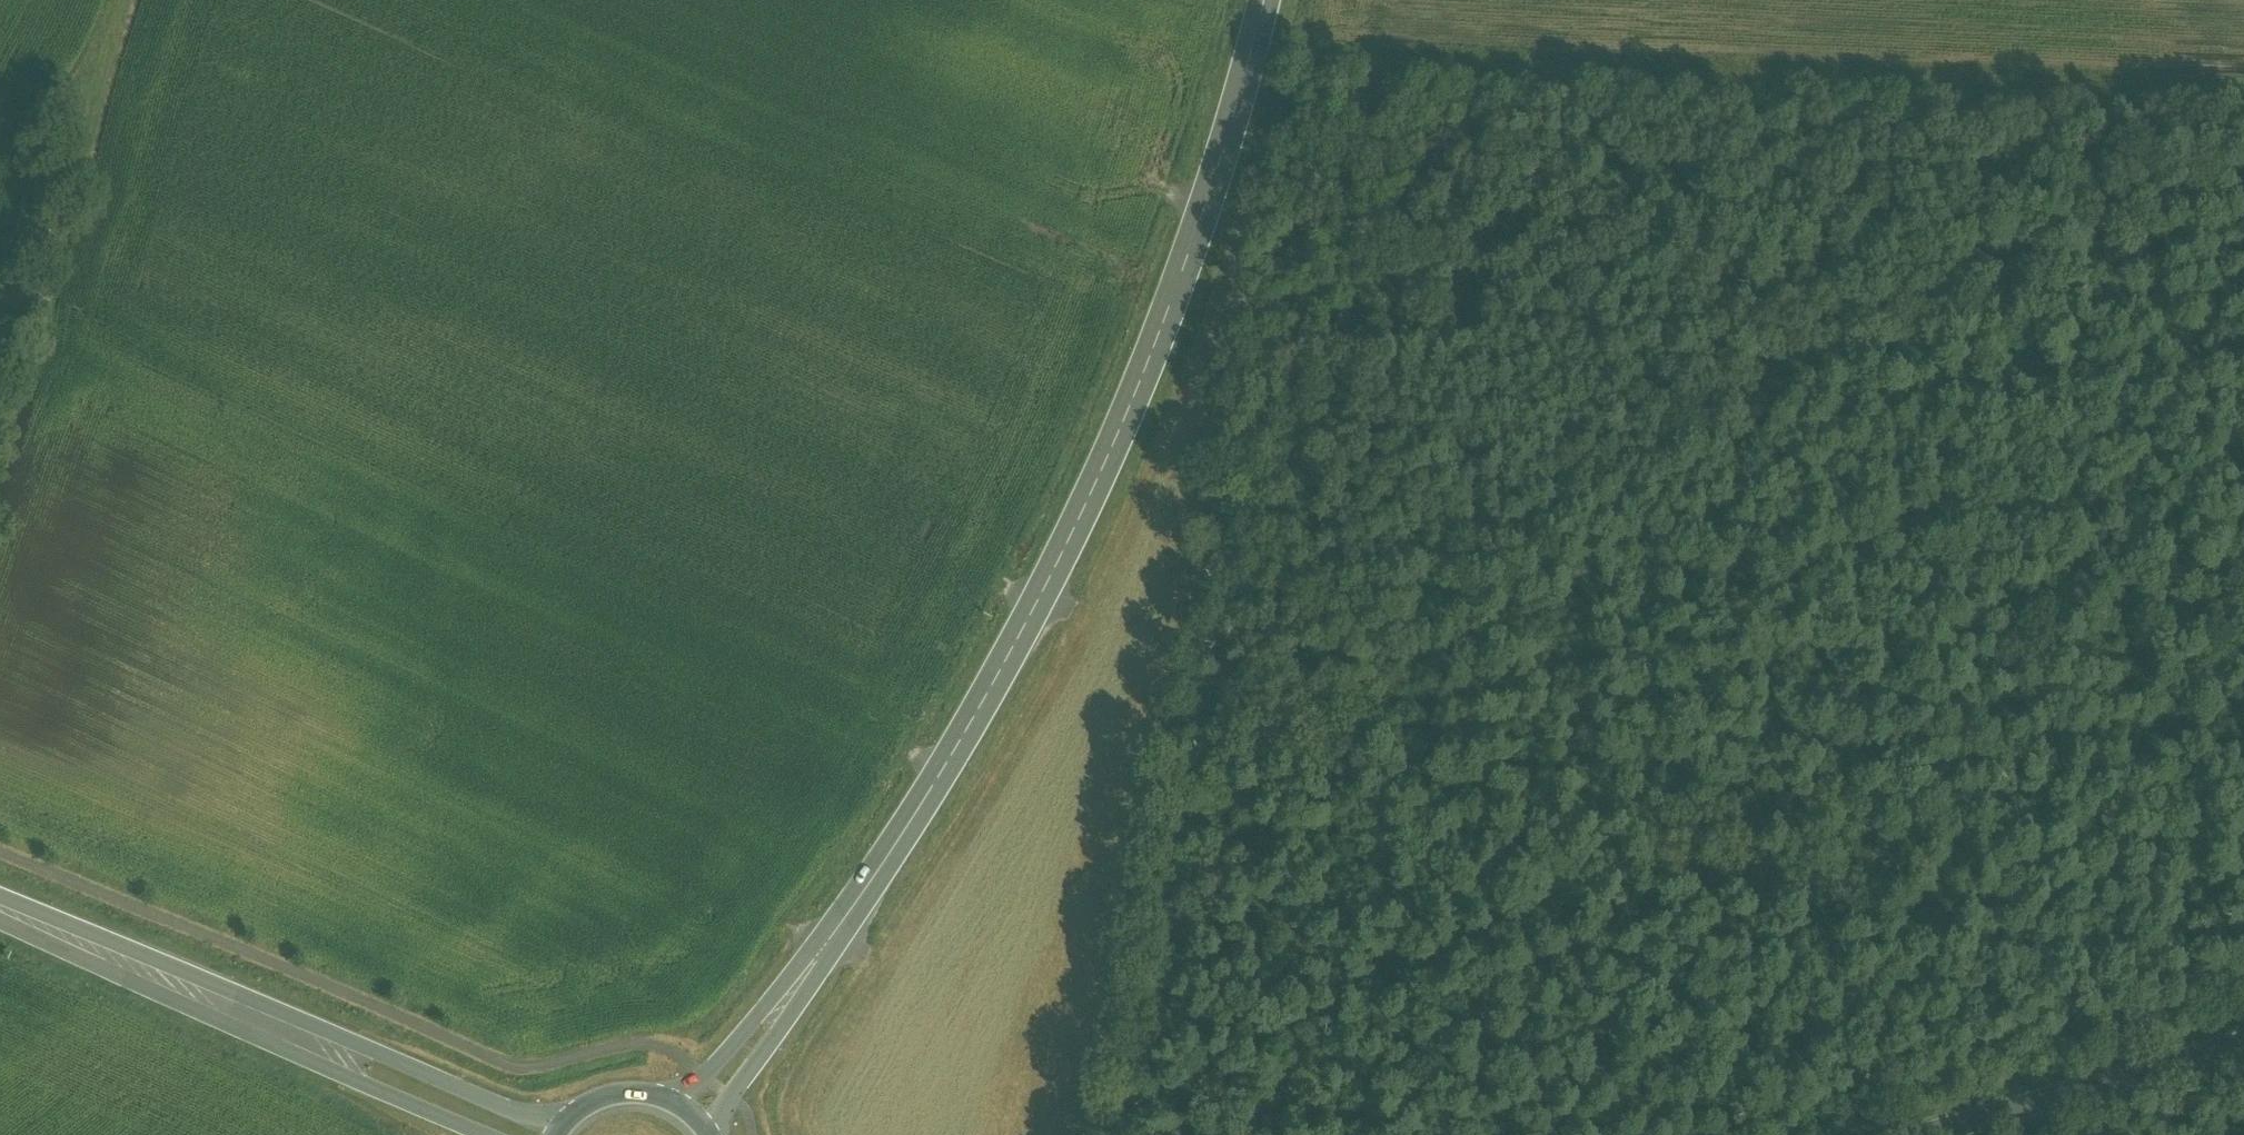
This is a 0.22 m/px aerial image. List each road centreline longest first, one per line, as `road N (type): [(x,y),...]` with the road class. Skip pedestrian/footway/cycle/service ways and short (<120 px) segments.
road 1 (secondary): [(690,1115),(856,908),(1031,618),(1139,383),(1212,190),(1263,0)]
road 2 (secondary): [(0,909),(521,1134)]
road 3 (secondary): [(2243,1047),(1946,1134)]
road 4 (secondary): [(690,1115),(666,1101),(609,1098),(558,1134)]

